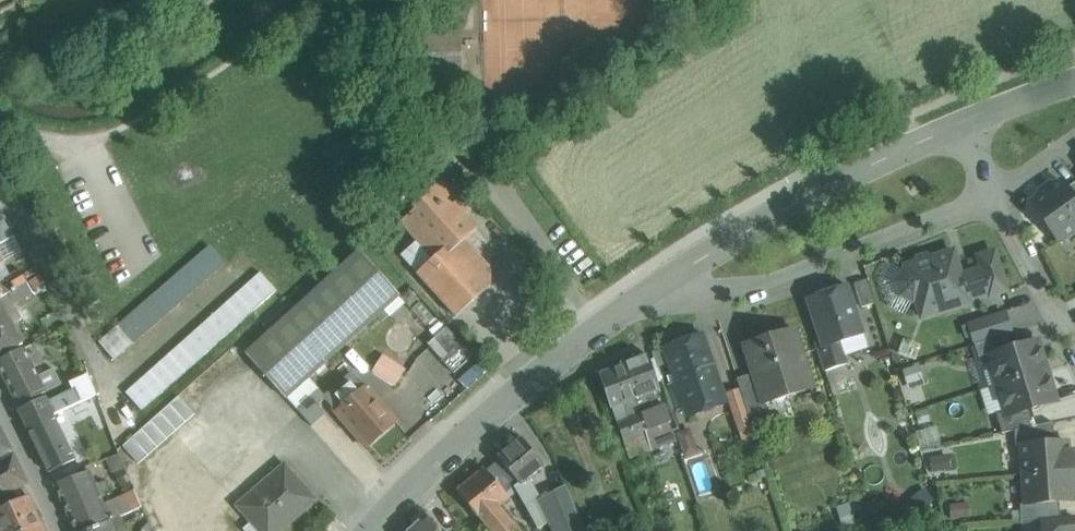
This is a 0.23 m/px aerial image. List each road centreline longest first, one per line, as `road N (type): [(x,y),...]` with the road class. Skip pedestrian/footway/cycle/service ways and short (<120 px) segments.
road 1 (tertiary): [(370,530),(442,454),(545,365),(669,277)]
road 2 (residential): [(669,277),(753,292),(997,191)]
road 3 (tertiary): [(669,277),(822,186),(967,124)]
road 4 (residential): [(997,191),(1074,342)]
road 5 (tertiary): [(62,530),(0,396)]

